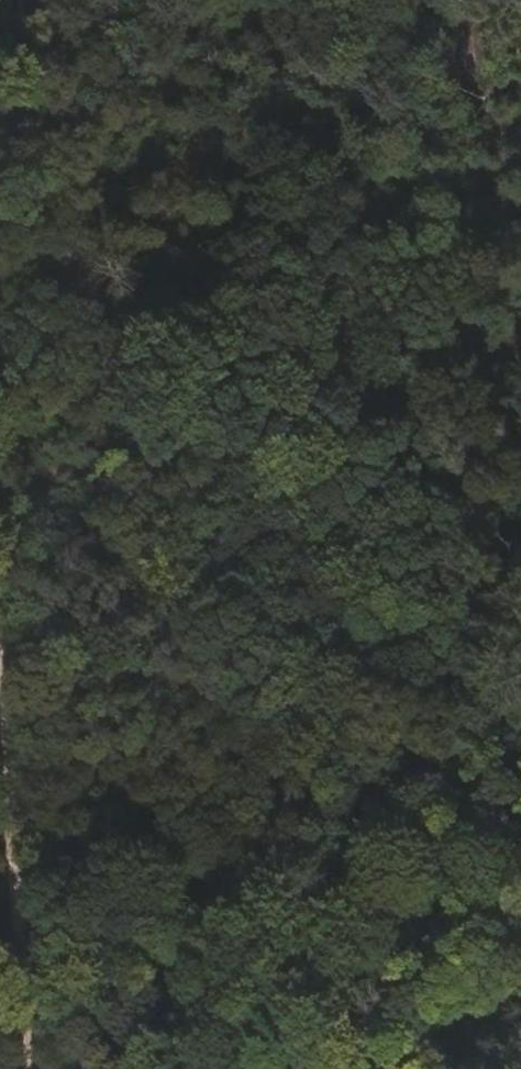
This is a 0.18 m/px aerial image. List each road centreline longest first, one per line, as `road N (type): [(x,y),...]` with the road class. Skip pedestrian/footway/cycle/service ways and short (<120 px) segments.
road 1 (track): [(410,0),(395,248),(344,705),(345,978),(308,1068)]
road 2 (track): [(0,668),(28,1068)]
road 3 (track): [(520,782),(415,894),(375,973),(412,1068)]

